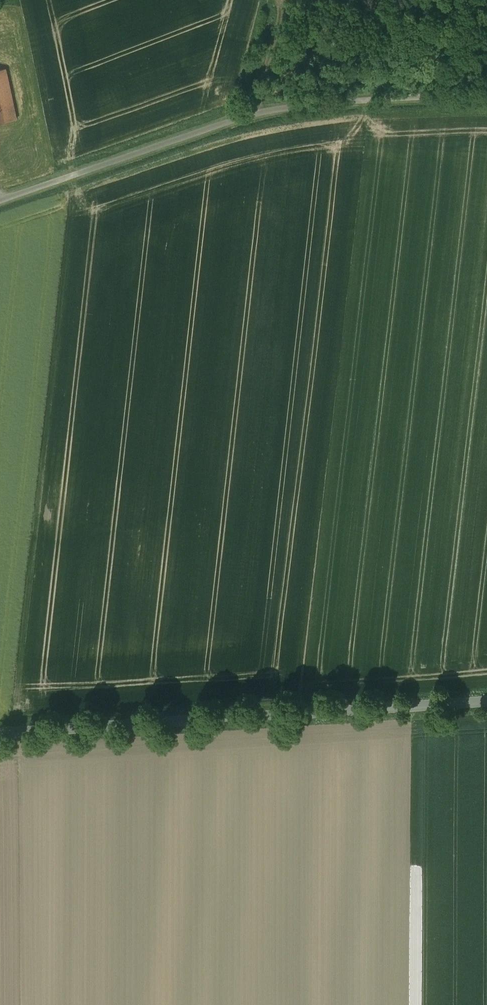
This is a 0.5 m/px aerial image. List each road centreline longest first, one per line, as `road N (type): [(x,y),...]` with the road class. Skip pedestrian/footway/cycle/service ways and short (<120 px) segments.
road 1 (unclassified): [(0,200),(266,111),(486,96)]
road 2 (tertiary): [(486,701),(0,733)]

